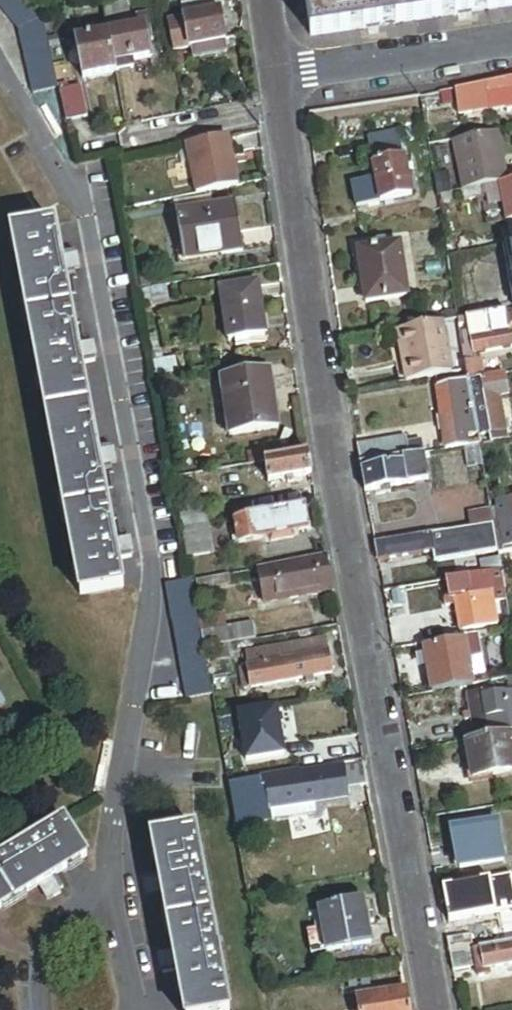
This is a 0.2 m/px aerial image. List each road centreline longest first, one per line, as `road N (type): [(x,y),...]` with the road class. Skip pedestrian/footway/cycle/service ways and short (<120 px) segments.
road 1 (residential): [(278,77),(328,427),(433,1009)]
road 2 (residential): [(278,77),(511,41)]

